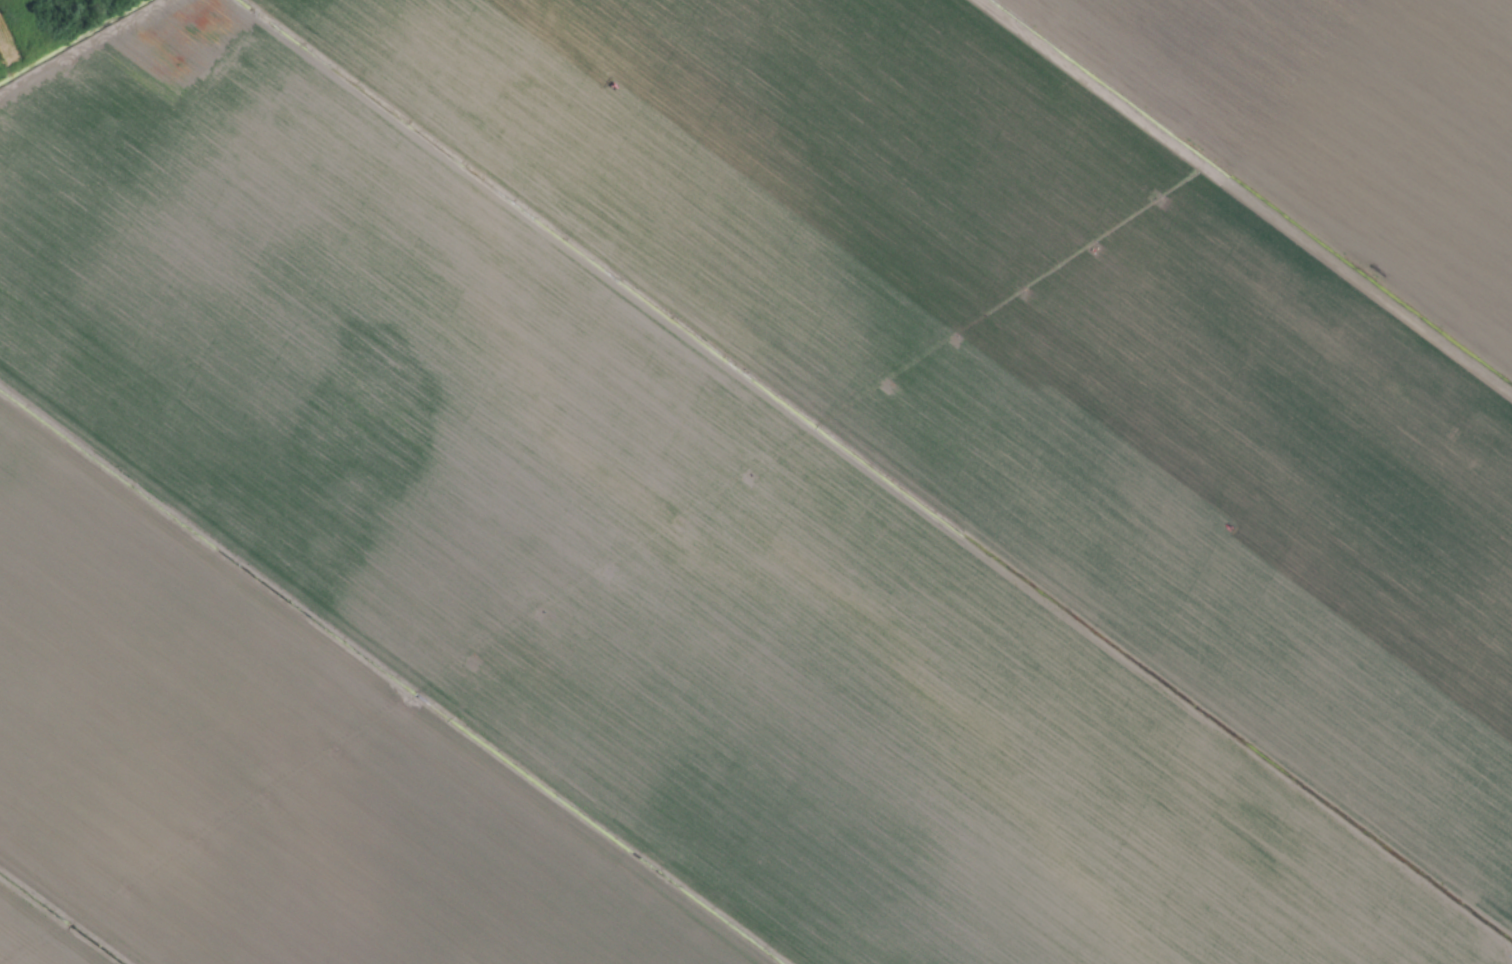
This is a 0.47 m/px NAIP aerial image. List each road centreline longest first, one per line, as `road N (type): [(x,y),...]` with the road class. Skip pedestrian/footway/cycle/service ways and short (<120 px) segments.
road 1 (track): [(1014,0),(1511,364)]
road 2 (track): [(797,963),(569,799)]
road 3 (track): [(0,103),(179,0)]

